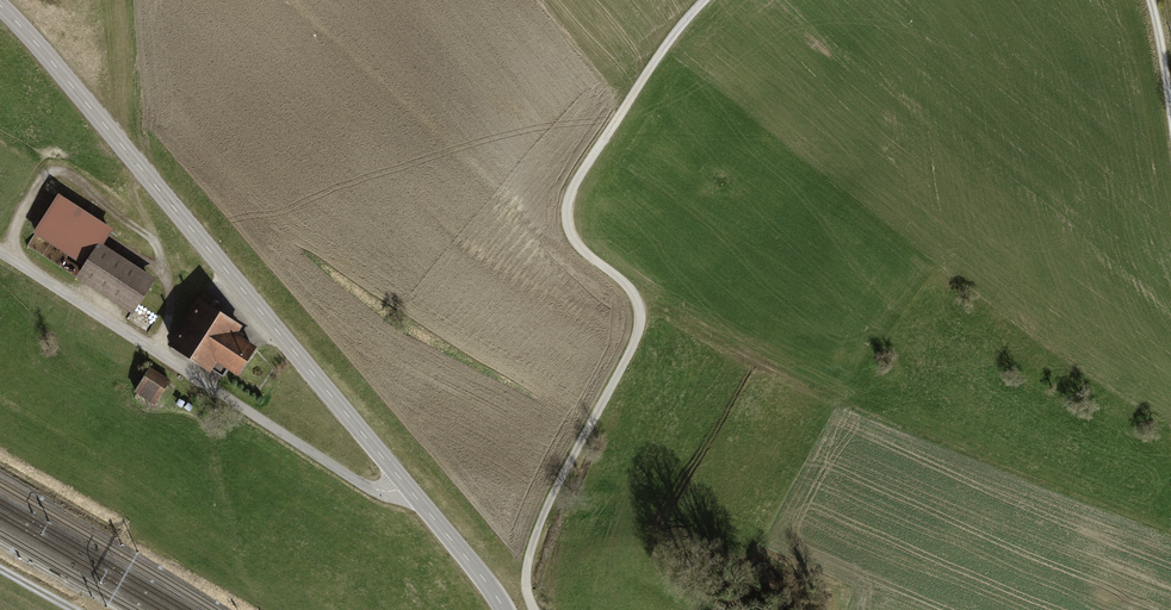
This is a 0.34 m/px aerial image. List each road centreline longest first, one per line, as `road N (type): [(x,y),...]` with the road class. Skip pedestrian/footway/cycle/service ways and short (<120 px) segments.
road 1 (track): [(533,609),(529,554),(549,502),(641,327),(632,292),(570,232),(569,196),(659,54),(705,0)]
road 2 (tertiary): [(406,486),(54,64),(0,13)]
road 3 (unclassified): [(0,252),(363,484),(393,491),(406,486)]
road 4 (tertiary): [(503,609),(406,486)]

